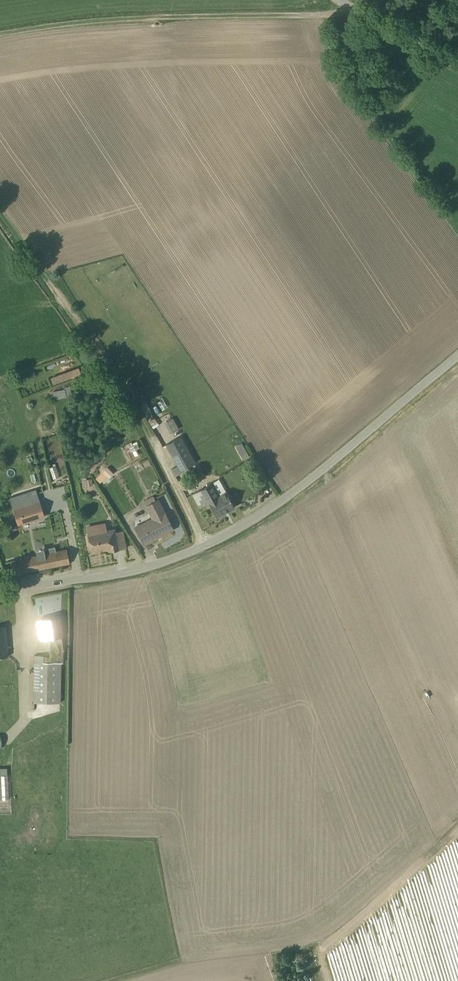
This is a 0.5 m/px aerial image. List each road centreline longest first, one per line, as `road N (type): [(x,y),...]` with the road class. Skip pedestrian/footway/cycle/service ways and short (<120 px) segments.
road 1 (unclassified): [(0,595),(139,571),(202,549),(299,489),(457,356)]
road 2 (track): [(0,229),(184,504),(202,549)]
road 3 (track): [(457,900),(373,929),(100,980)]
road 4 (track): [(0,32),(100,14),(318,11),(346,2)]
road 5 (unclassified): [(342,0),(457,65)]

